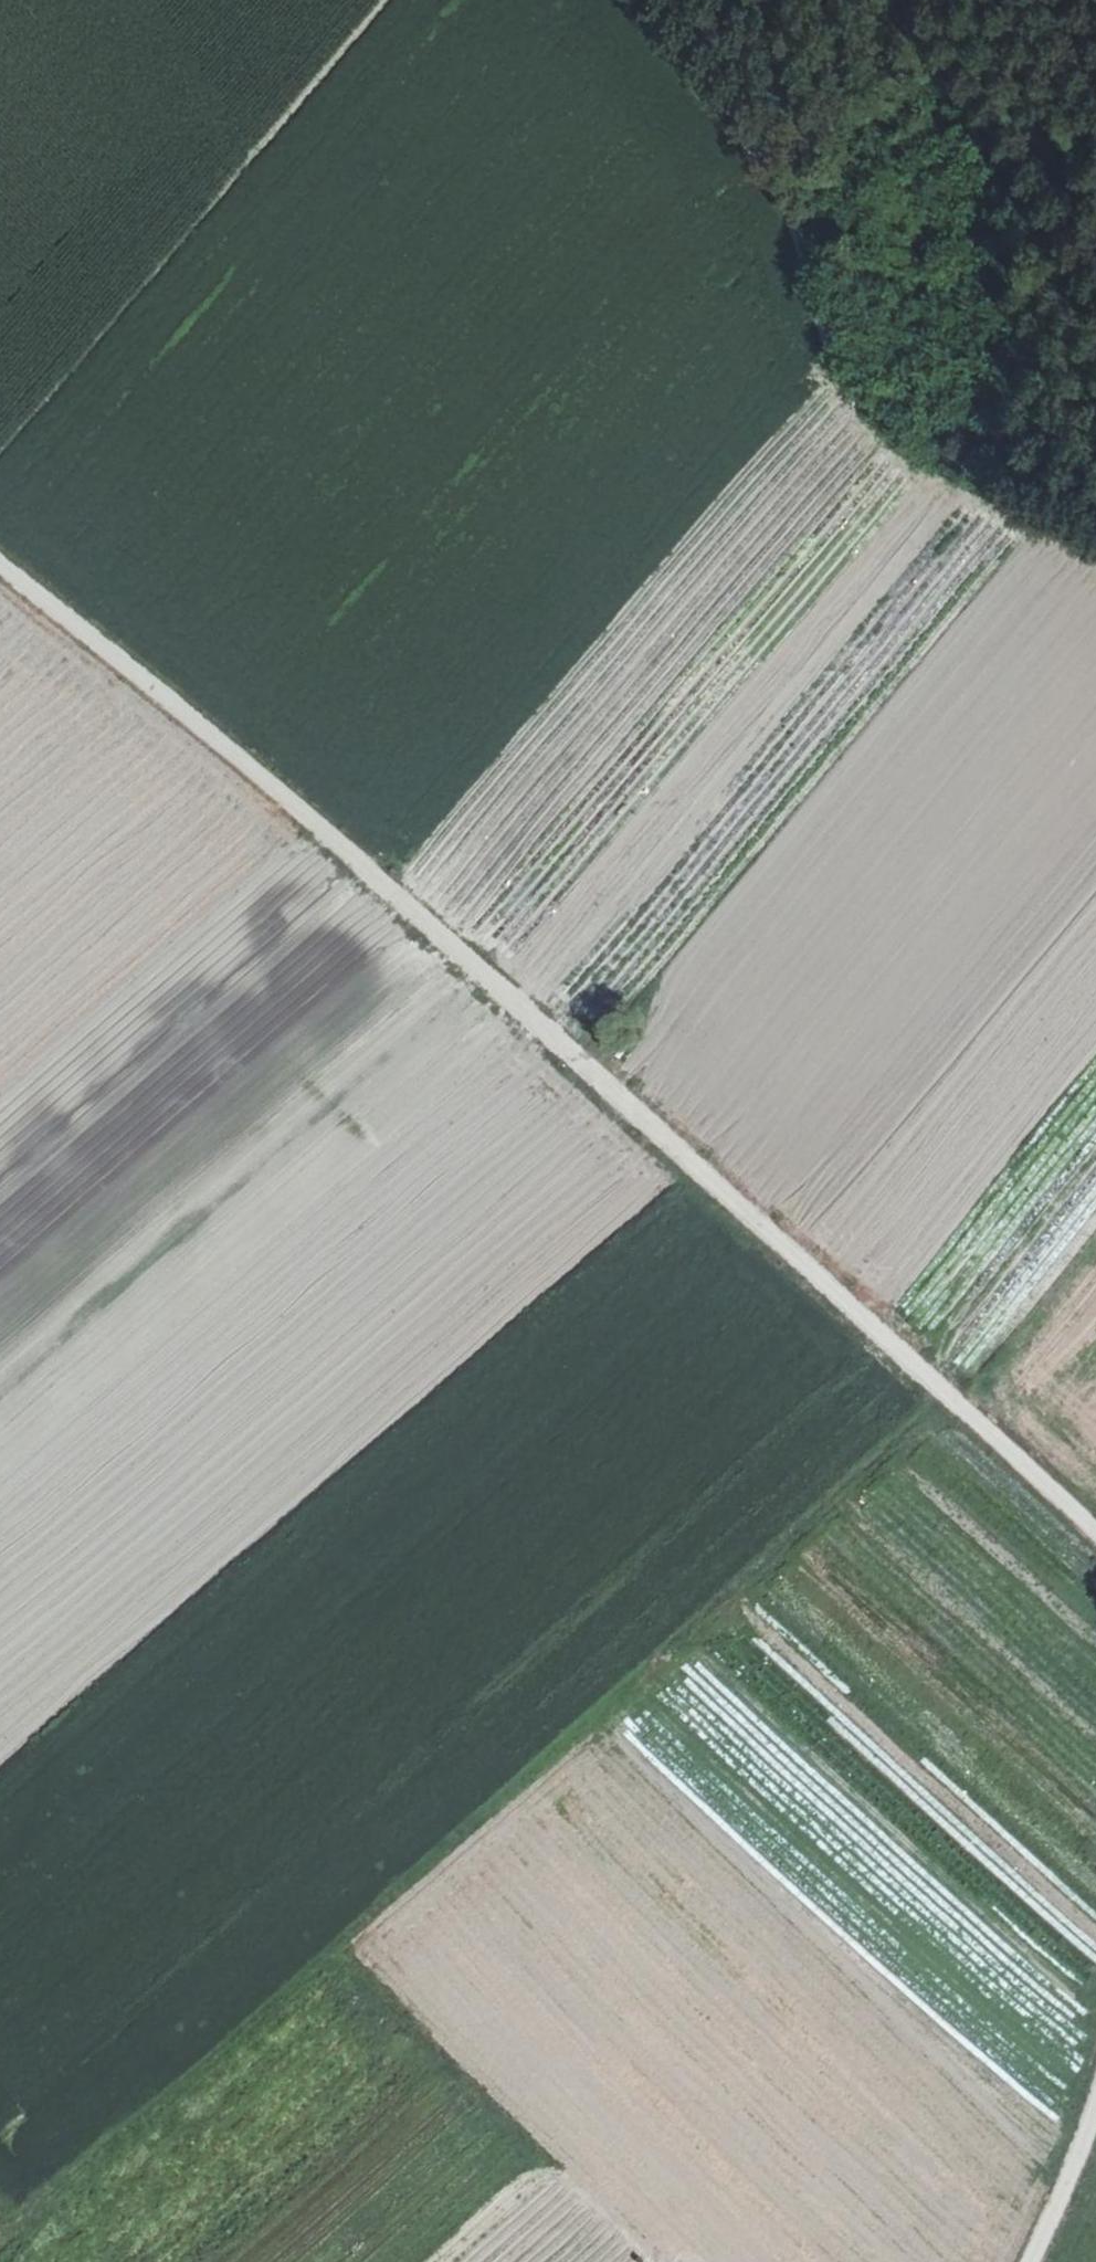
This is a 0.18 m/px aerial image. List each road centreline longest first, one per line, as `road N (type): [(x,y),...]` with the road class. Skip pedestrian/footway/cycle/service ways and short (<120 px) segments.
road 1 (track): [(0,574),(588,1065)]
road 2 (track): [(1095,539),(882,434),(812,239),(748,138),(634,0)]
road 3 (track): [(1095,1519),(588,1065)]
road 4 (track): [(0,1101),(295,854),(294,821)]
road 5 (track): [(1029,2261),(1095,2115)]

